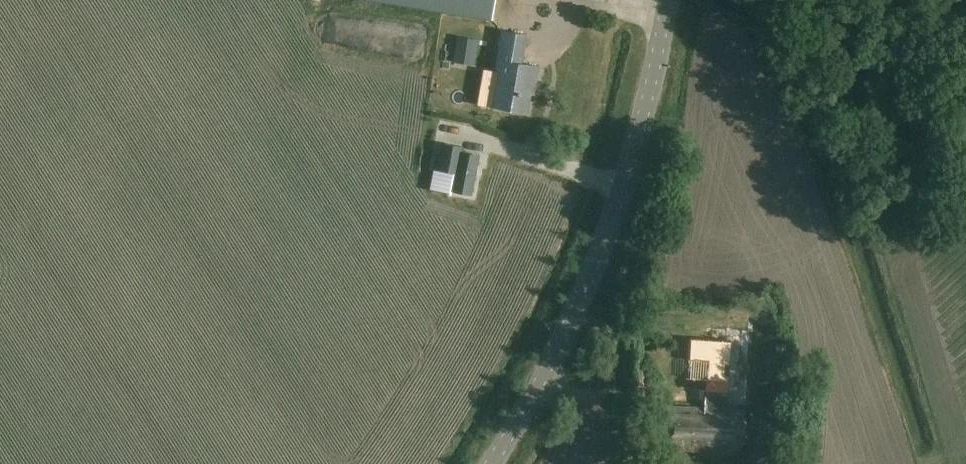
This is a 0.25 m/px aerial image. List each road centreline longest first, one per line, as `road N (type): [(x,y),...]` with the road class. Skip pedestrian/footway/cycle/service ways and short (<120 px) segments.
road 1 (tertiary): [(493,463),(575,320),(623,190),(667,0)]

